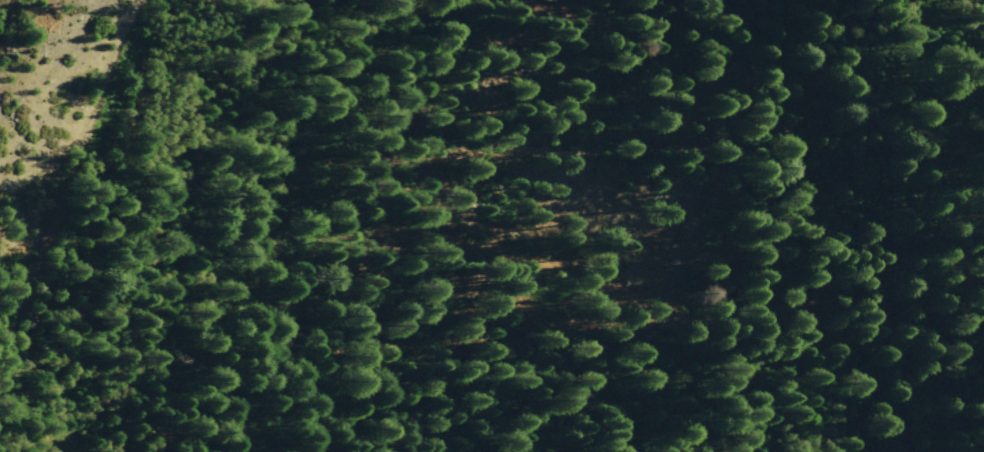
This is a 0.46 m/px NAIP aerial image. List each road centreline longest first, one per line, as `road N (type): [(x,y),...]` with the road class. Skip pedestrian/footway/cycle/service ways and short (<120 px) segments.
road 1 (residential): [(316,451),(286,328),(308,281),(359,247),(430,234),(498,245),(545,263),(590,317),(697,349)]
road 2 (residential): [(0,374),(152,0)]
road 3 (track): [(446,451),(469,391),(514,341),(697,349)]
road 4 (residential): [(697,349),(786,351),(983,333)]

